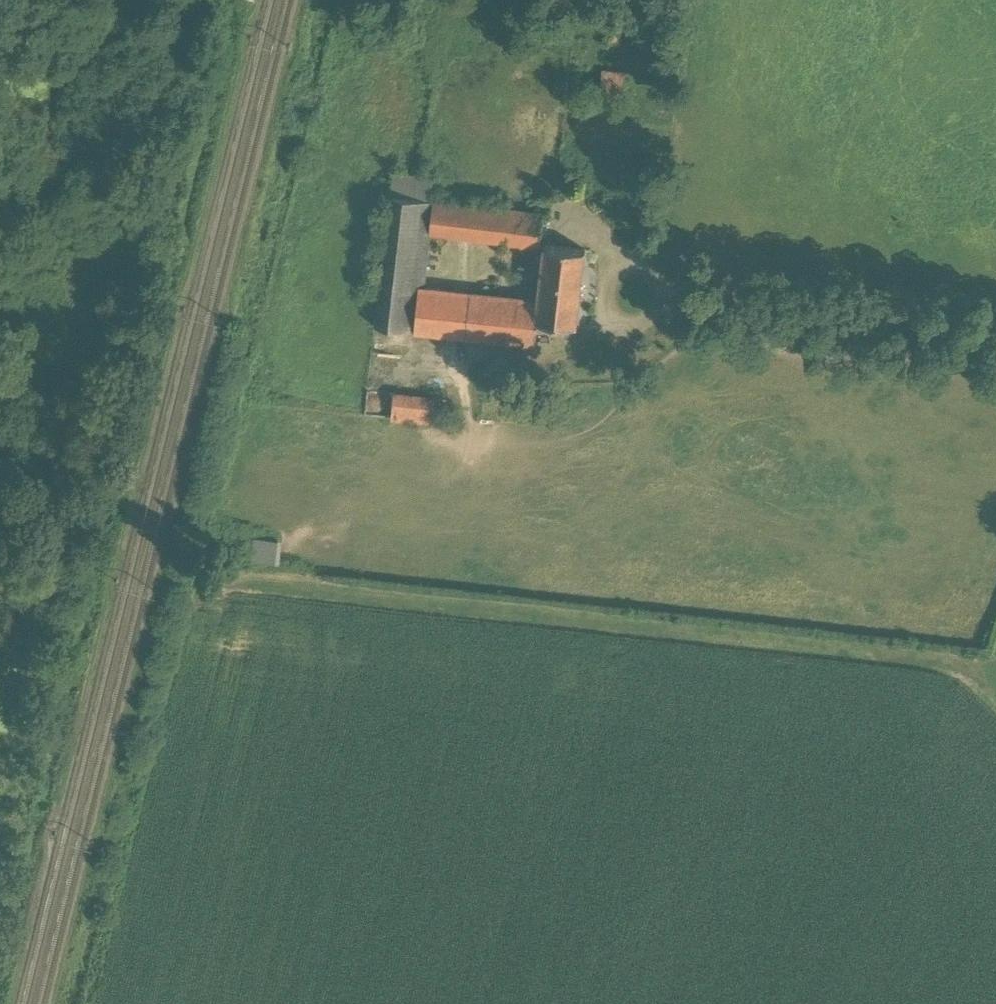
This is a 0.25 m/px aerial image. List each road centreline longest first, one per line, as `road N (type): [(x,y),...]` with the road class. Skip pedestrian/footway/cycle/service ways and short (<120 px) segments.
road 1 (track): [(148,0),(99,72),(61,191),(44,266),(42,340),(0,467)]
road 2 (unclassified): [(657,296),(752,282),(995,318)]

